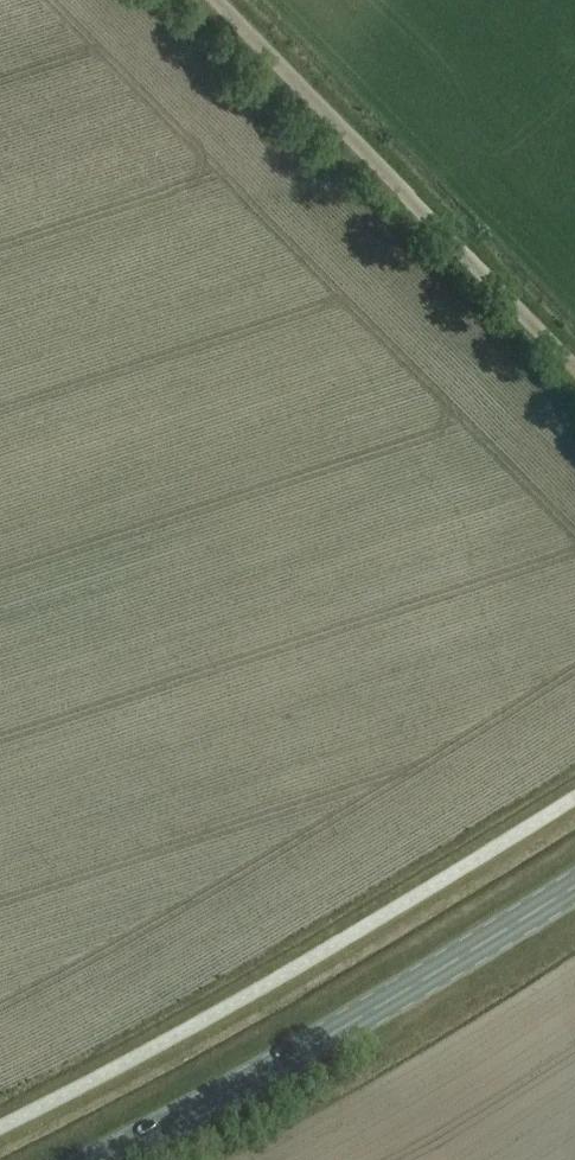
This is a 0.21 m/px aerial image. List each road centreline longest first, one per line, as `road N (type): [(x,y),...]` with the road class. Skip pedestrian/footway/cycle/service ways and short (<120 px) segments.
road 1 (primary): [(93,1159),(574,881)]
road 2 (unclassified): [(574,365),(217,0)]

